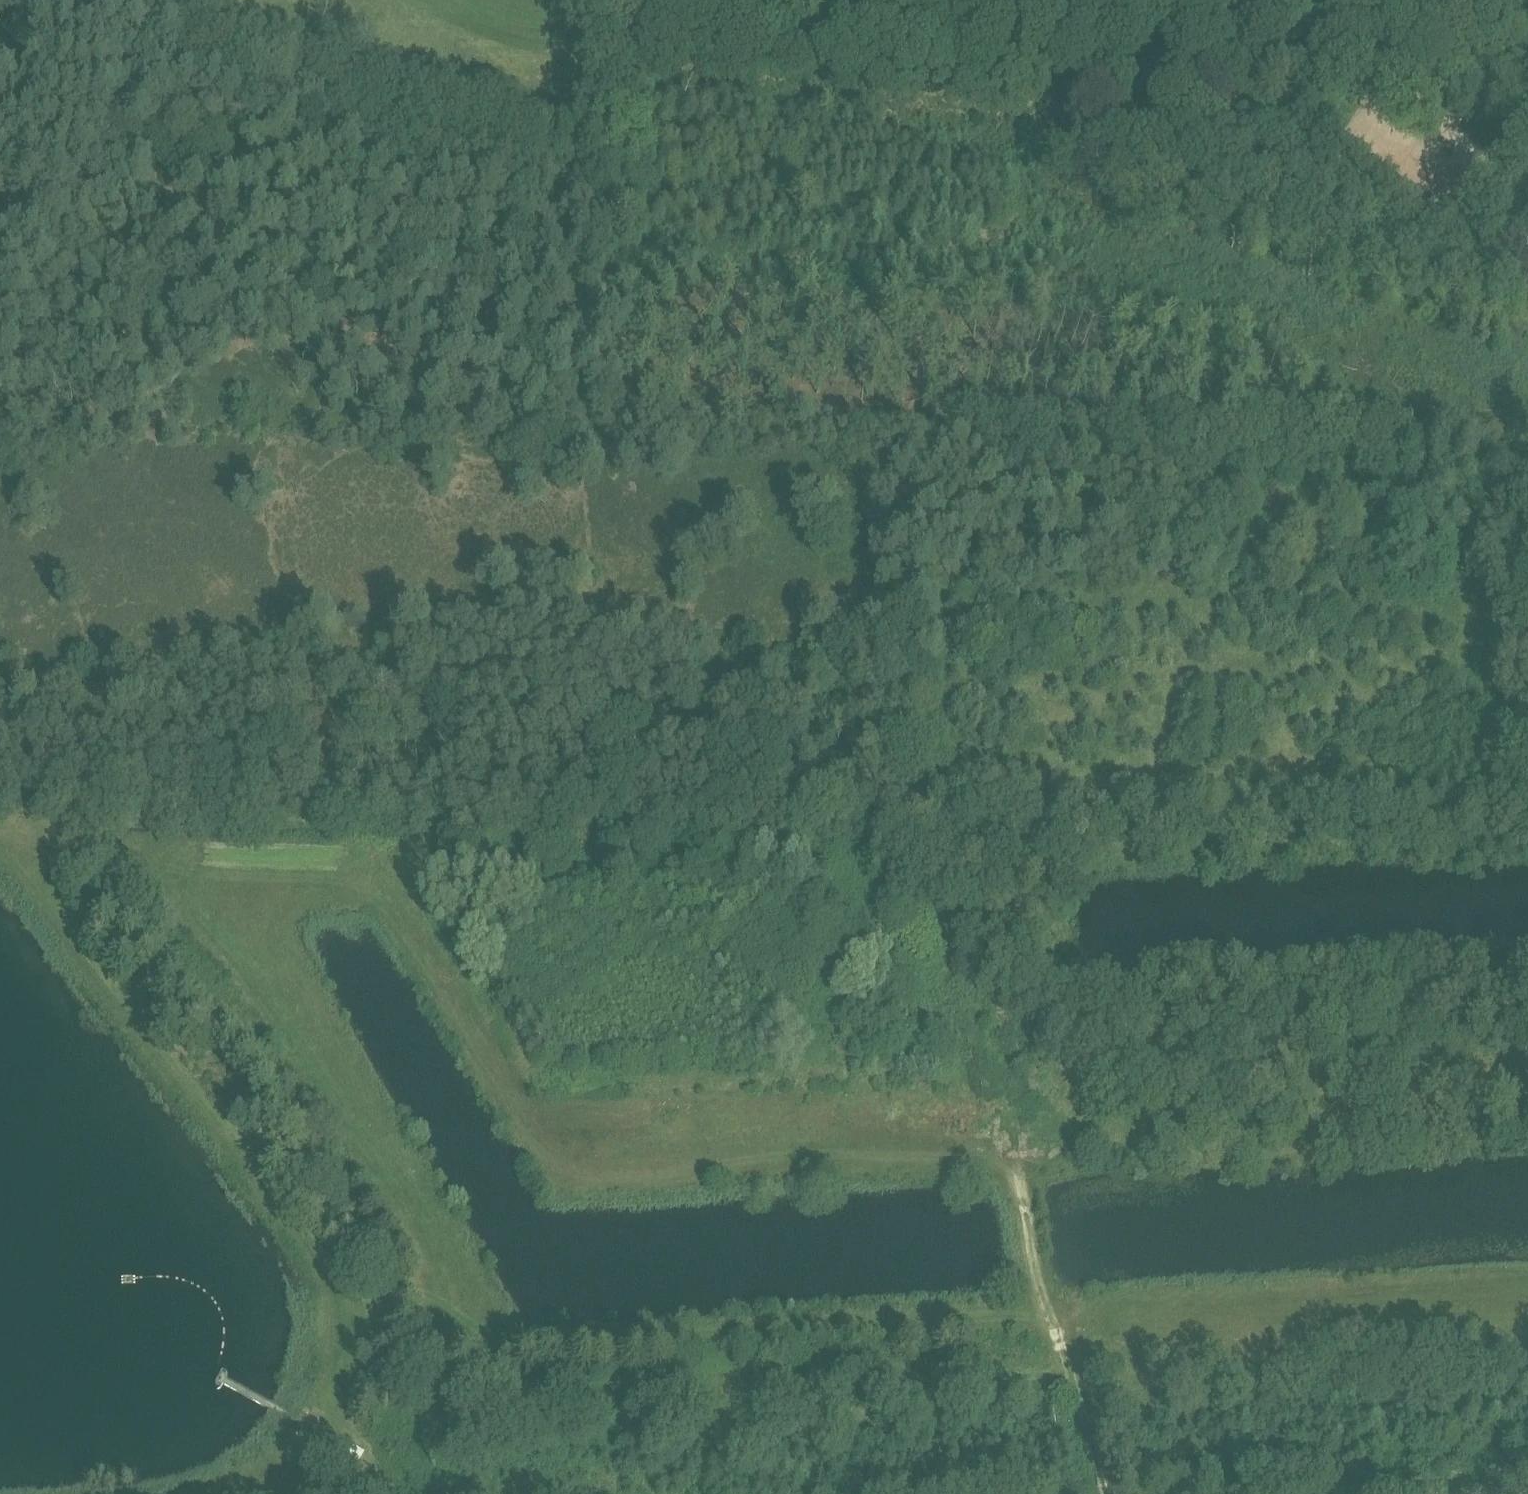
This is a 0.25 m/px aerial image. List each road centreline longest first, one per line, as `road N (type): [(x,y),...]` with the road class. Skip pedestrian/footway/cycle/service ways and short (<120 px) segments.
road 1 (track): [(1107,1493),(1006,1163),(628,1175),(568,1170),(538,1138),(398,910),(360,877),(0,844)]
road 2 (track): [(1472,148),(1295,0)]
road 3 (track): [(644,0),(631,145)]

